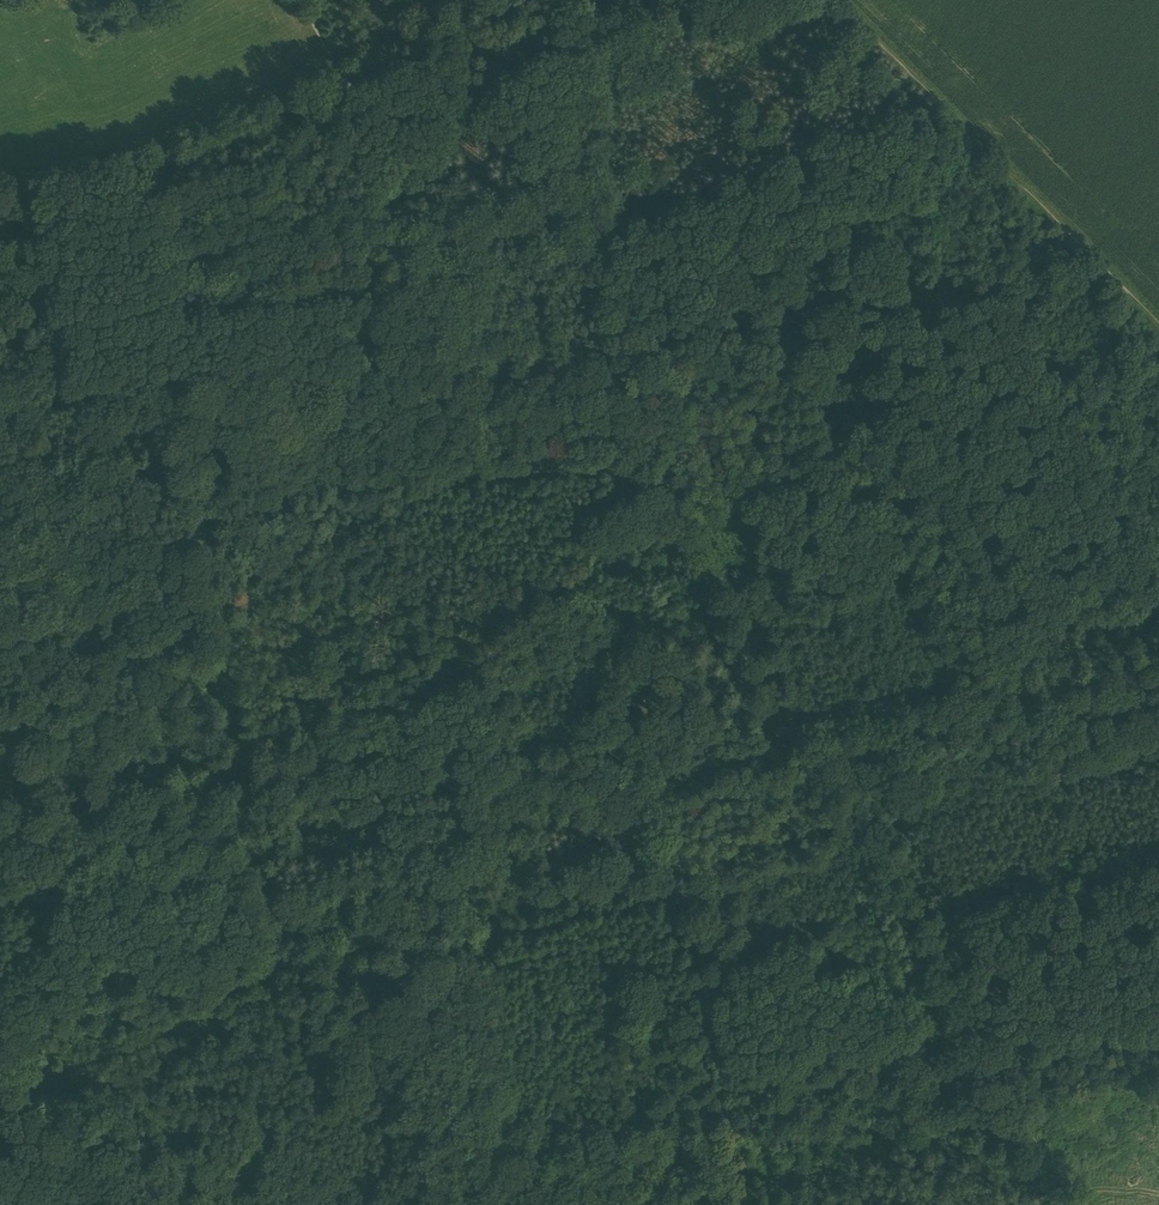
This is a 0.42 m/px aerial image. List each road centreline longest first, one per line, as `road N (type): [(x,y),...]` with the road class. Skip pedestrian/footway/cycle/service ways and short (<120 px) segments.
road 1 (track): [(277,966),(206,548),(206,498),(220,483),(635,474),(654,484),(803,738)]
road 2 (track): [(803,738),(684,776),(675,786),(679,864),(671,880),(579,886),(294,960),(170,1029),(0,1087)]
road 3 (track): [(675,786),(655,754),(621,625),(601,603),(567,596),(540,607),(443,693),(309,720),(198,783),(71,802),(56,814),(51,889),(0,901)]
road 4 (track): [(1158,625),(803,738),(1074,1204)]
road 5 (track): [(400,475),(363,144),(348,83),(299,0)]

